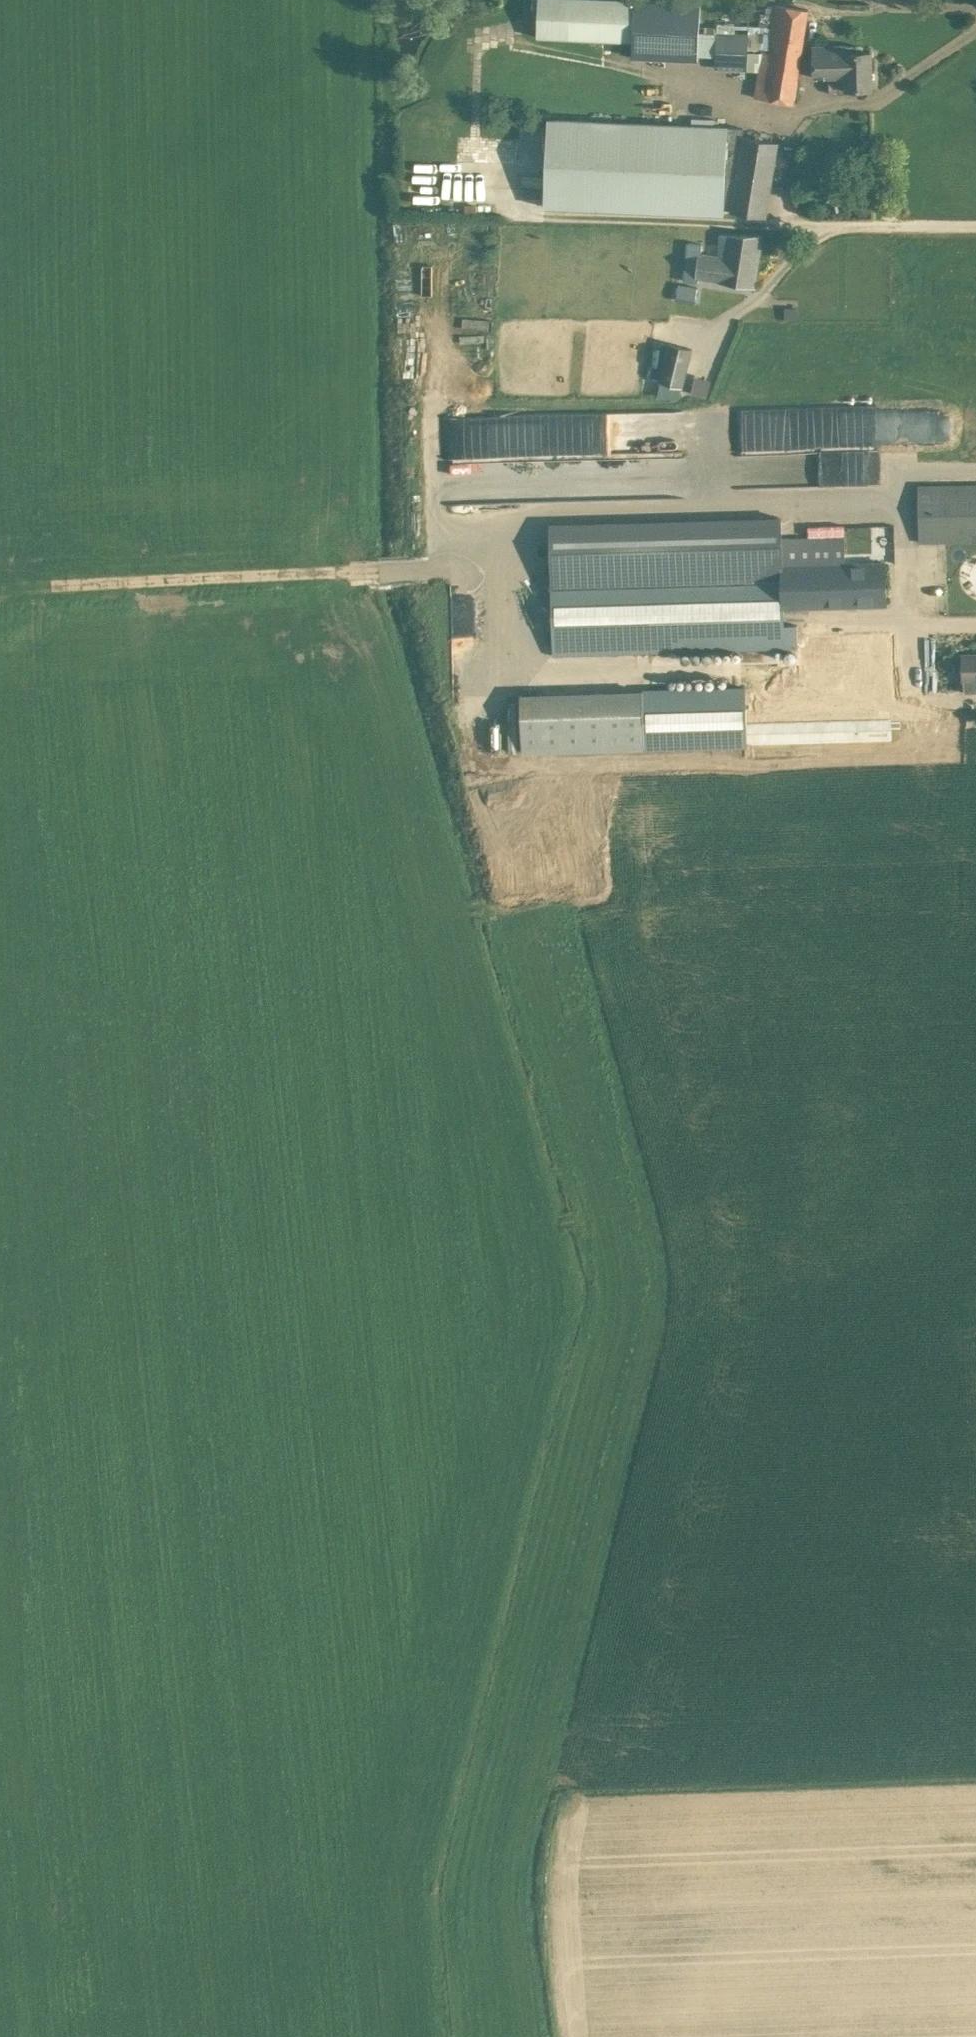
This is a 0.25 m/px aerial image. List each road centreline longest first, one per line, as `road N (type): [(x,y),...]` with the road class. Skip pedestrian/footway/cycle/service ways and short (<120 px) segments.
road 1 (track): [(52,587),(528,569)]

